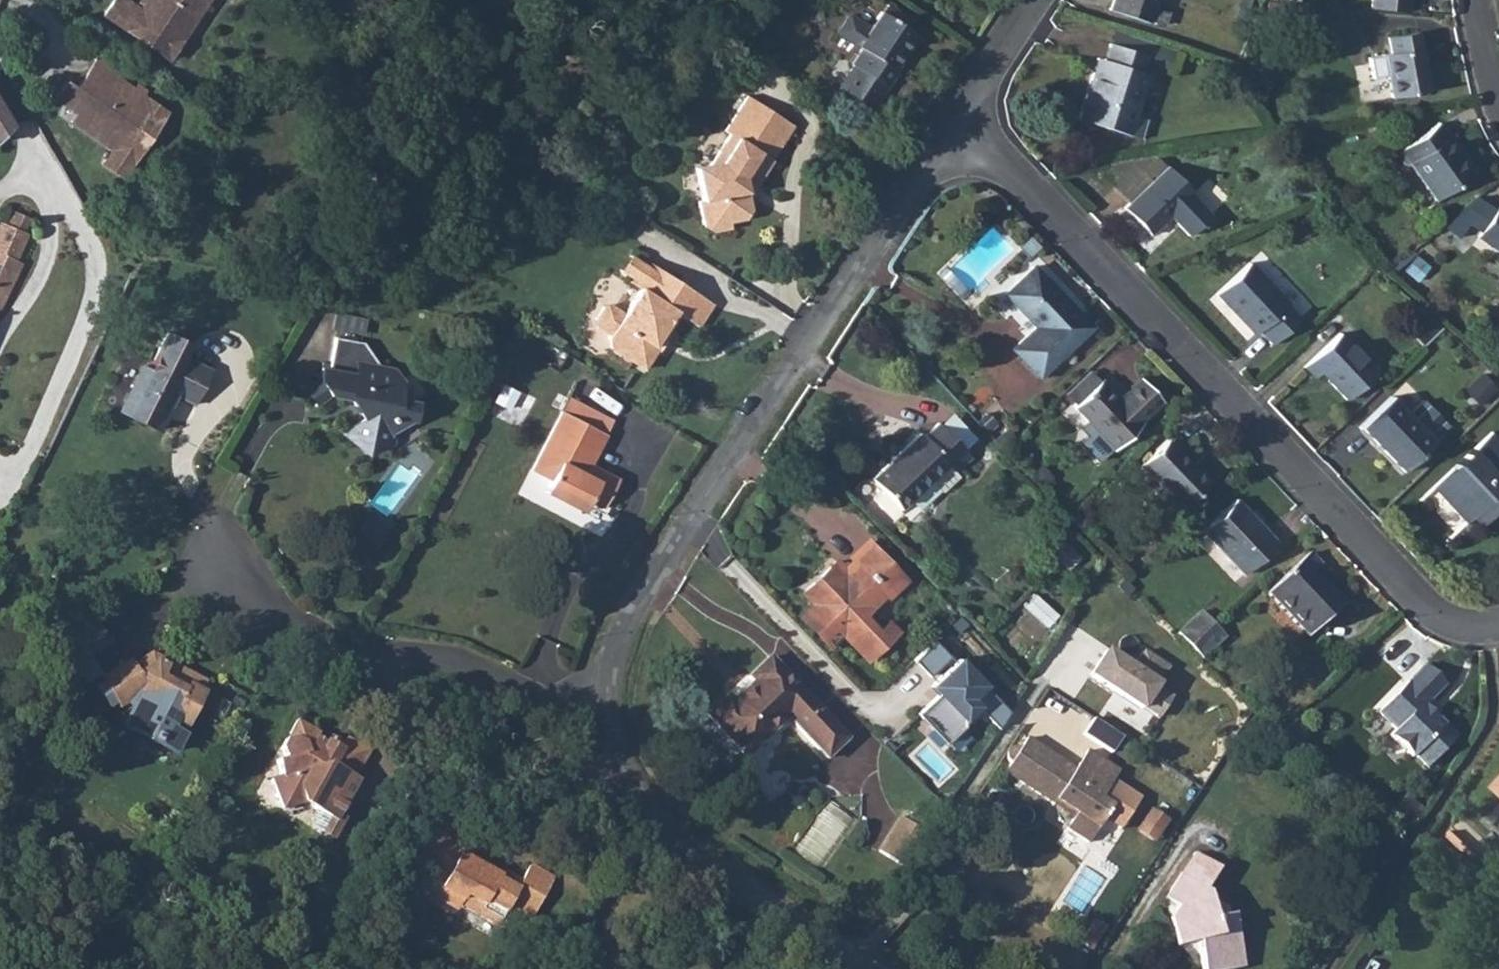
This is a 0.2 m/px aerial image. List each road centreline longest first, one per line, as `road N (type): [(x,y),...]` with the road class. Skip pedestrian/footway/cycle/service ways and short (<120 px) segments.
road 1 (residential): [(1498,629),(1457,631),(1430,617),(976,144),(967,116)]
road 2 (residential): [(967,116),(942,141),(617,619),(597,668),(595,736)]
road 3 (residential): [(595,736),(471,673),(303,647),(219,573),(212,545),(220,509),(241,474)]
road 4 (residential): [(595,736),(630,817),(660,848),(854,968)]
road 5 (residential): [(967,116),(974,87),(1031,0)]

